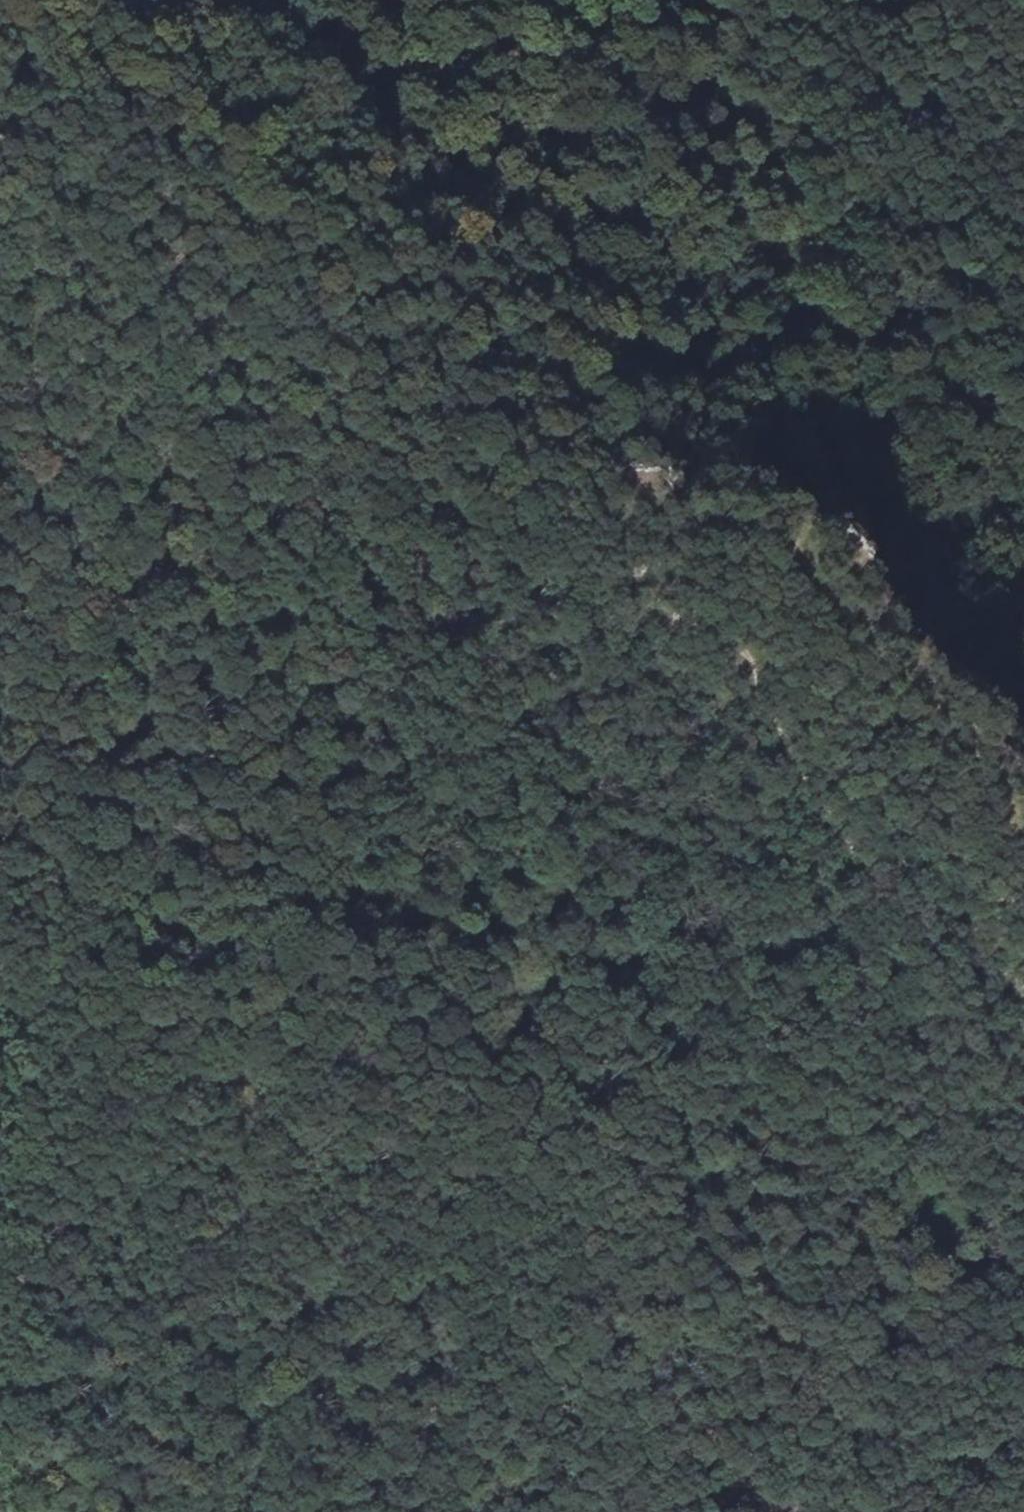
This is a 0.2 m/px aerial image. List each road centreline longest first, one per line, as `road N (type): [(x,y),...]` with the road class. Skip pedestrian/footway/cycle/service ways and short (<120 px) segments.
road 1 (track): [(0,1051),(25,1041),(28,1070),(0,1163)]

